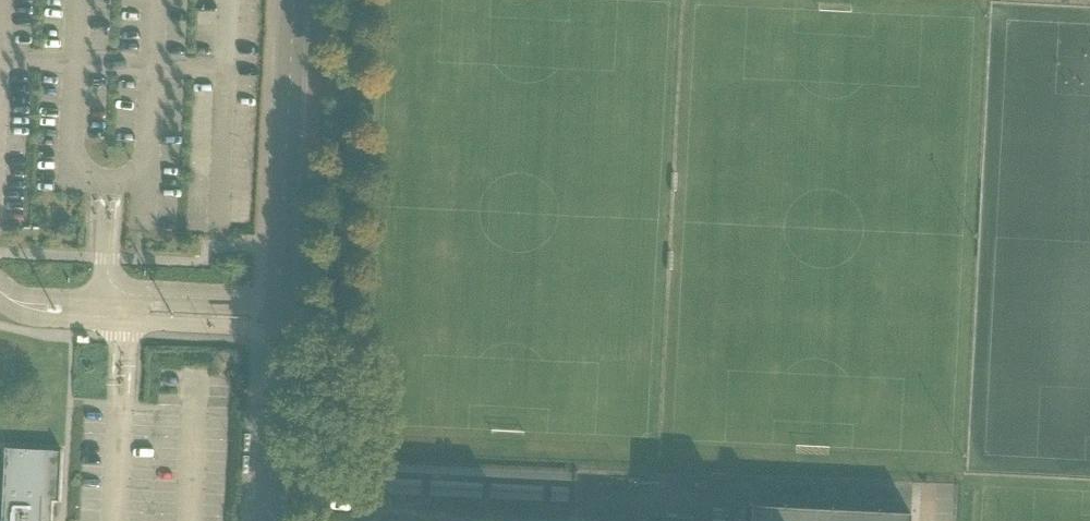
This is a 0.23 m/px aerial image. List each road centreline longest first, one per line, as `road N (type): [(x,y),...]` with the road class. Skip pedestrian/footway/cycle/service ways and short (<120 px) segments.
road 1 (residential): [(268,520),(294,0)]

